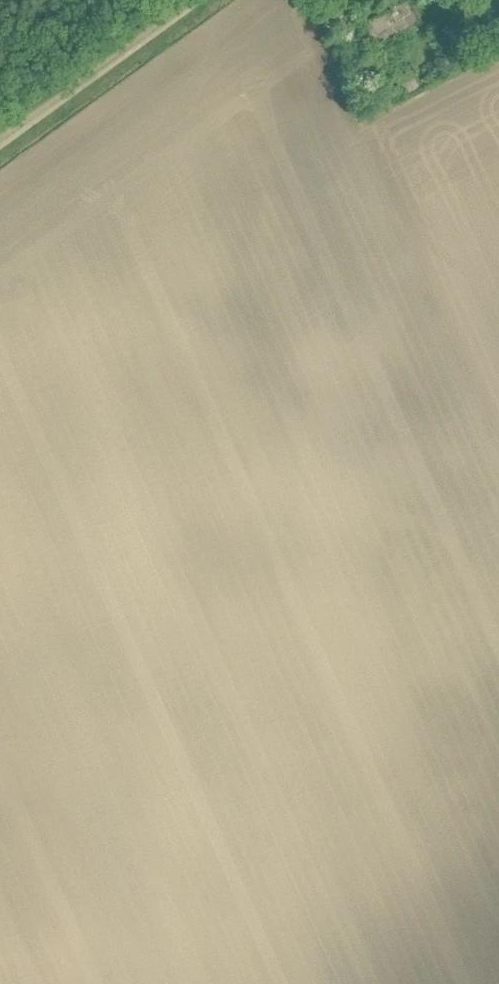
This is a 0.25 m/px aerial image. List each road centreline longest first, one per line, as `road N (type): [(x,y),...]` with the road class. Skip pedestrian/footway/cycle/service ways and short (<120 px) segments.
road 1 (unclassified): [(0,140),(192,0)]

